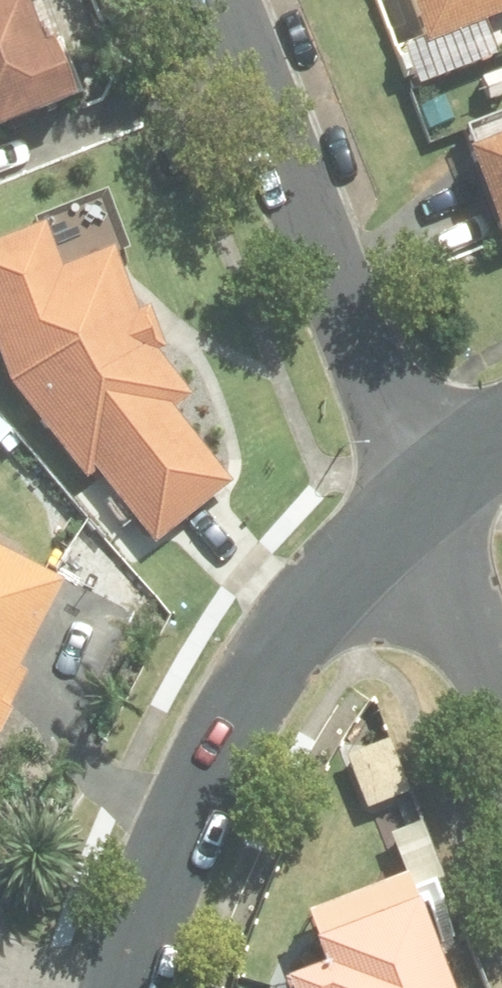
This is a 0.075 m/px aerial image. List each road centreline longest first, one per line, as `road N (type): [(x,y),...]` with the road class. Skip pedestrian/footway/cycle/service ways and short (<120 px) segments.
road 1 (residential): [(123,987),(220,752),(354,564),(425,490)]
road 2 (residential): [(229,0),(425,490)]
road 3 (residential): [(425,490),(501,702)]

